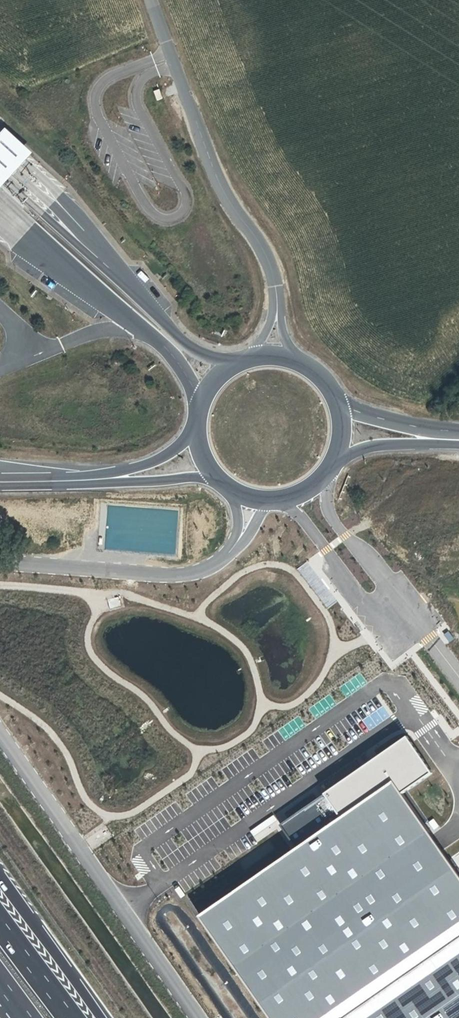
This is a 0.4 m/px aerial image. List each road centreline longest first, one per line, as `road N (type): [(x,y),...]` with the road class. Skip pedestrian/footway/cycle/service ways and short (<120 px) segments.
road 1 (unclassified): [(202,1017),(0,731)]
road 2 (motorway): [(241,362),(182,341),(0,159)]
road 3 (unclassified): [(150,0),(231,205),(275,278)]
road 4 (motorway): [(0,213),(168,351),(202,414)]
road 5 (unclassified): [(0,563),(189,574),(229,552)]
road 6 (motorway): [(99,1017),(0,876)]
road 7 (unclassified): [(277,496),(362,600),(397,607)]
road 8 (unclassified): [(397,607),(331,514),(324,475)]
road 9 (primary): [(332,464),(381,446),(458,445)]
road 10 (secondary): [(201,424),(170,454),(93,479)]
road 11 (primary): [(458,429),(377,418),(339,401)]
road 12 (secondary): [(93,479),(214,467)]

